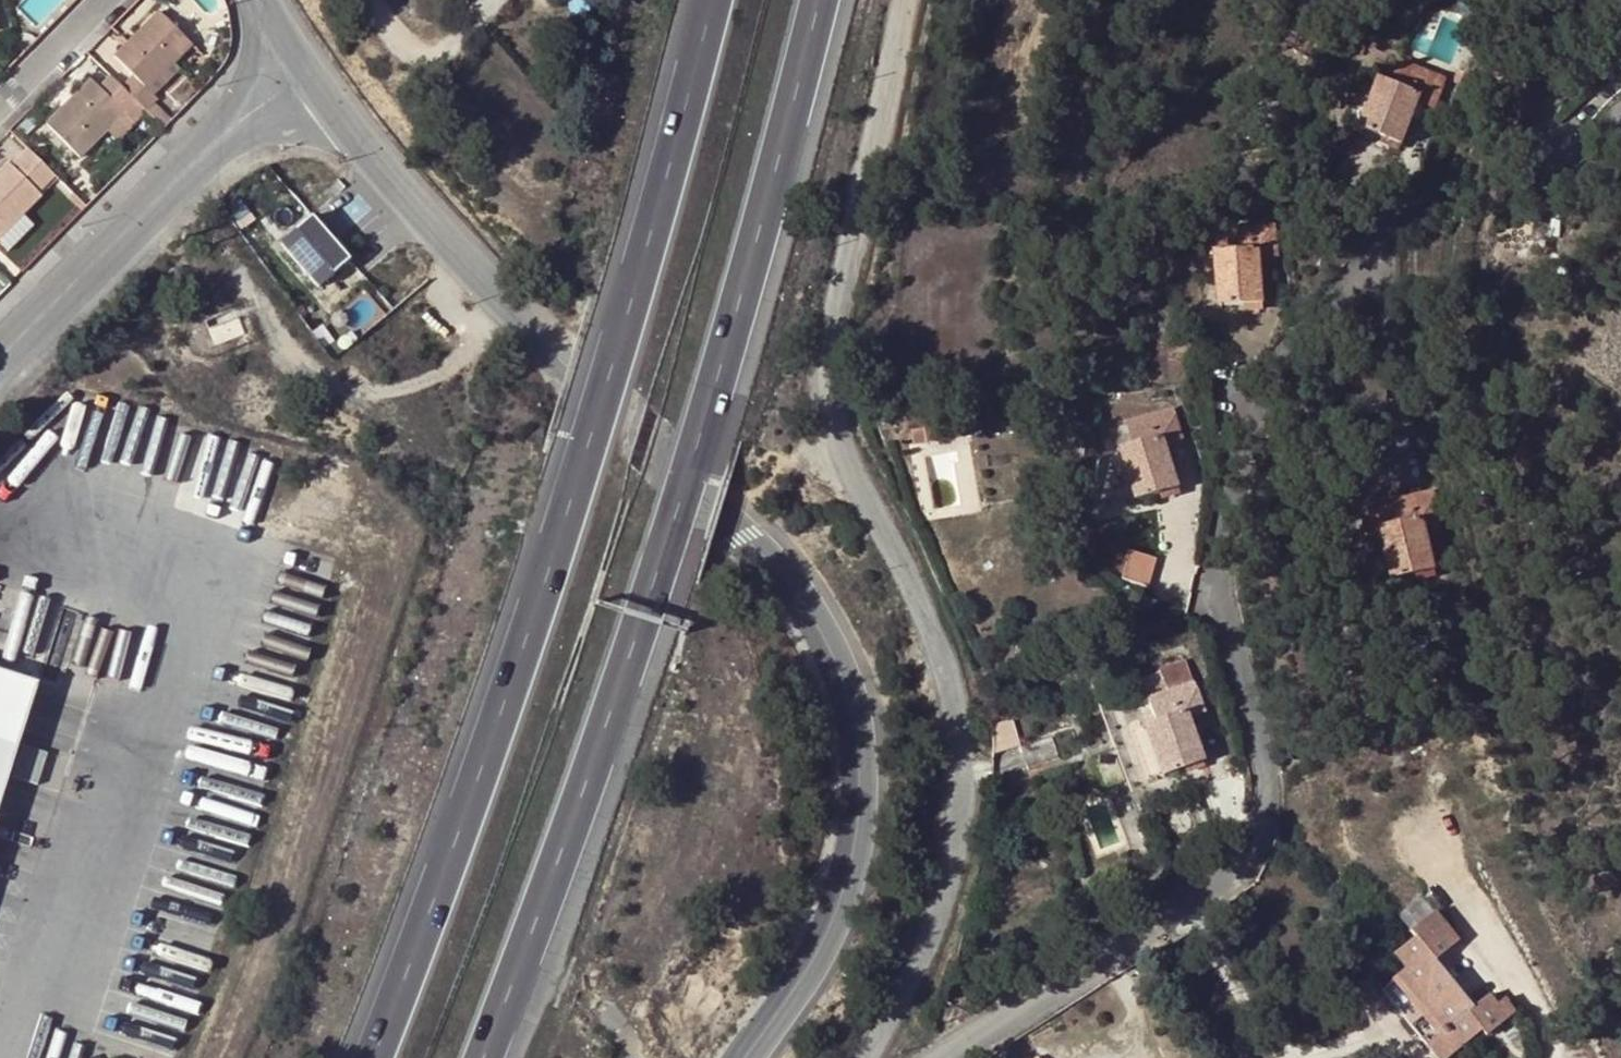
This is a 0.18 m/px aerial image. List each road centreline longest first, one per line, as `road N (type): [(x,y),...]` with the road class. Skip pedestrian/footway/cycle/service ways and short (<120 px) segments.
road 1 (residential): [(305,66),(381,167),(524,323),(781,579),(836,670),(847,743),(841,859),(809,946),(746,1057)]
road 2 (motorway): [(481,1057),(583,793),(778,198),(820,0)]
road 3 (motorway): [(702,0),(574,481),(469,807),(369,1057)]
road 4 (unclassified): [(878,1057),(947,902),(967,782),(936,654),(835,442),(831,371),(912,0)]
road 5 (residential): [(944,1057),(1229,881),(1260,836),(1261,767),(1222,561),(1260,389)]
road 6 (residential): [(0,356),(121,231),(305,66)]
road 7 (residential): [(0,105),(102,0)]

